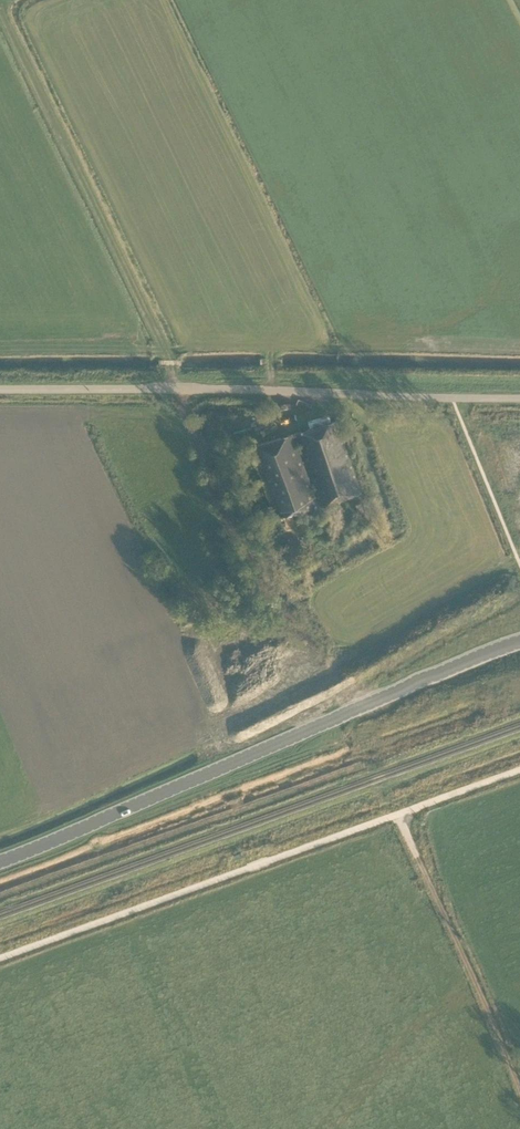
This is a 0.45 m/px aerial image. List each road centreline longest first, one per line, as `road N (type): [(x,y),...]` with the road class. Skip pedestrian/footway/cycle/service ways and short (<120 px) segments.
road 1 (secondary): [(519,640),(0,859)]
road 2 (unclassified): [(0,390),(519,397)]
road 3 (track): [(169,388),(170,360),(2,9)]
road 4 (track): [(183,389),(208,472),(244,547),(328,676)]

